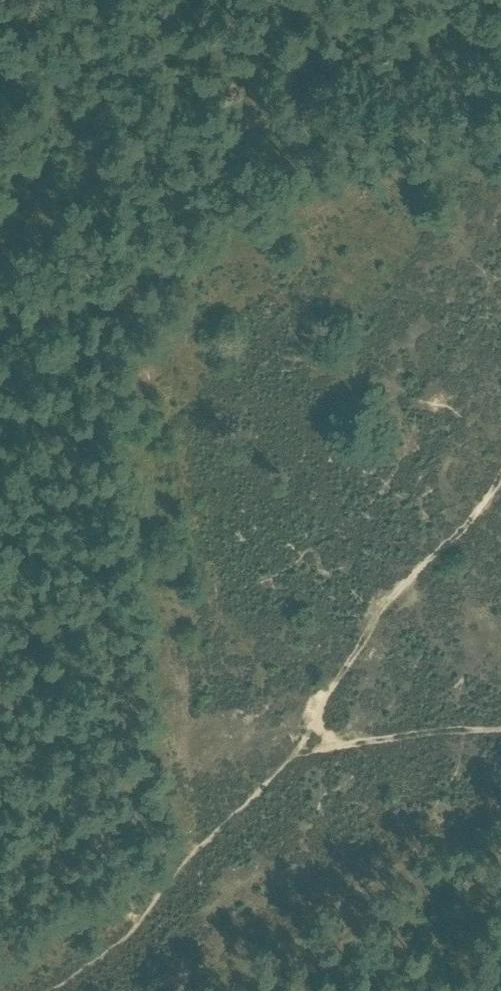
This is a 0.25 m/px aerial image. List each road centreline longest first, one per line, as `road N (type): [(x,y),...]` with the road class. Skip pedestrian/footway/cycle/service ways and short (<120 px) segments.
road 1 (track): [(286,765),(358,746),(500,728)]

